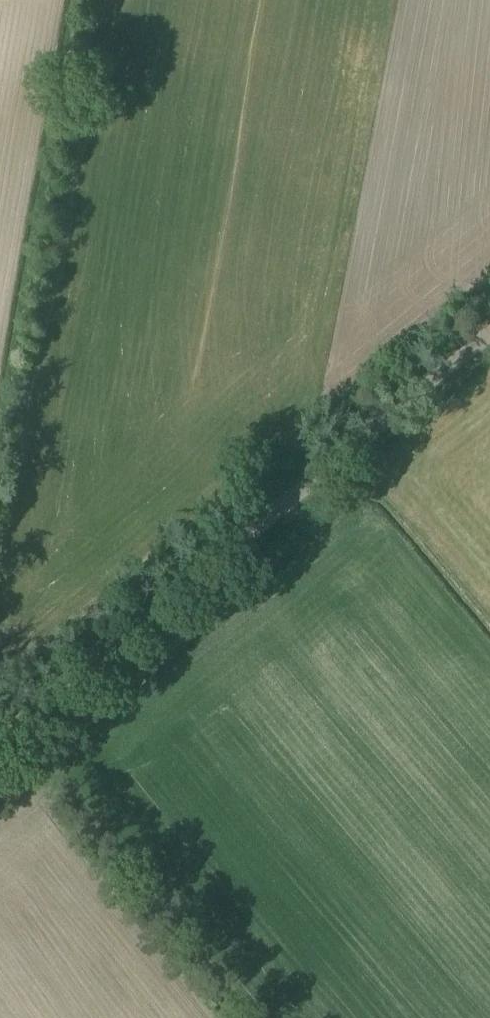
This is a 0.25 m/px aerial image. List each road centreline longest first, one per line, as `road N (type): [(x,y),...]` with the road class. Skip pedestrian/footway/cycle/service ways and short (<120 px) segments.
road 1 (unclassified): [(0,741),(489,338)]

